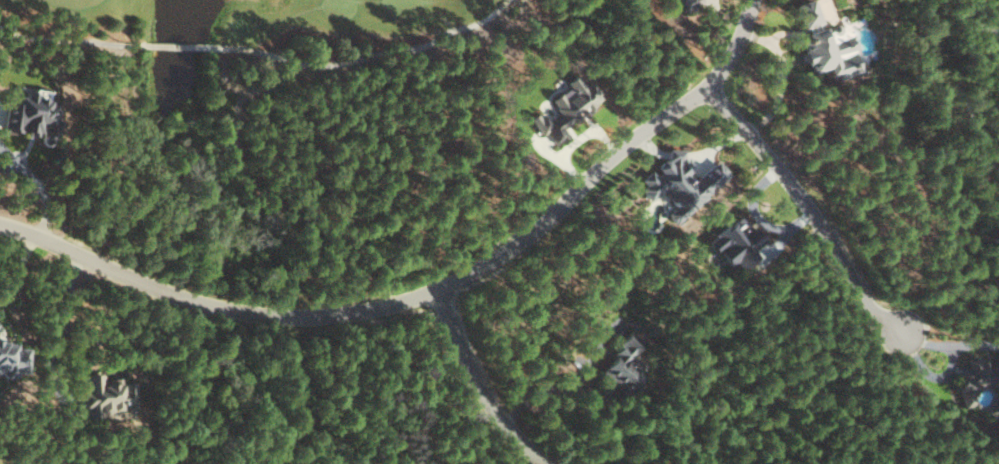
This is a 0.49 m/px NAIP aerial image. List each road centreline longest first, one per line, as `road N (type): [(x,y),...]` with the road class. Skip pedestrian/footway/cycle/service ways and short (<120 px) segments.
road 1 (residential): [(0,225),(185,299),(269,316),(360,313),(436,290),(498,258),(585,182)]
road 2 (residential): [(907,336),(877,315),(798,192),(706,86)]
road 3 (residential): [(585,182),(714,81),(739,48),(753,0)]
road 4 (residential): [(540,463),(485,399),(436,290)]

